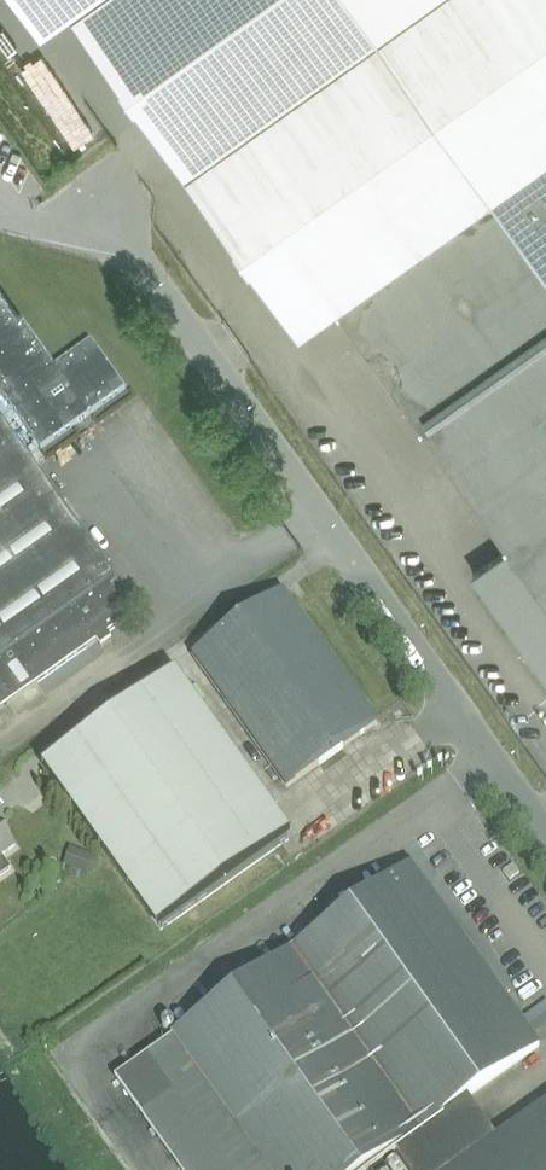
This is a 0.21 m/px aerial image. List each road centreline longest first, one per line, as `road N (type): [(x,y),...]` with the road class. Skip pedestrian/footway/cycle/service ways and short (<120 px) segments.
road 1 (unclassified): [(545,834),(80,179)]

